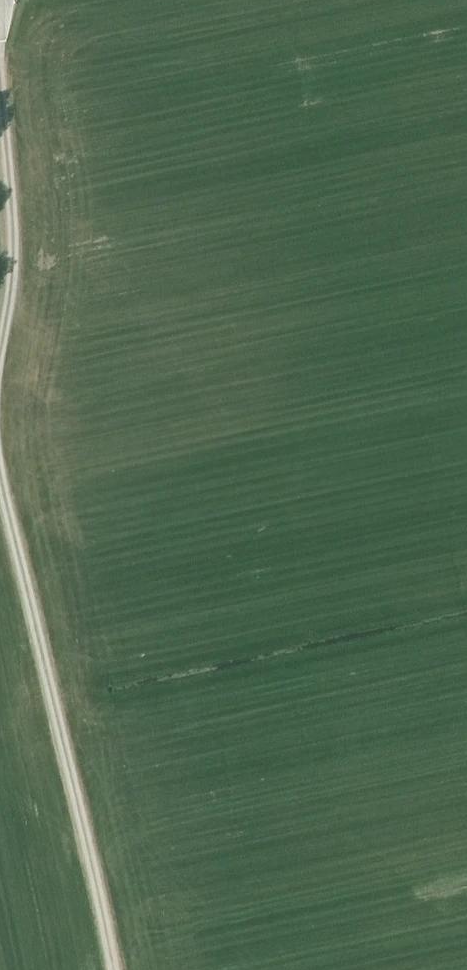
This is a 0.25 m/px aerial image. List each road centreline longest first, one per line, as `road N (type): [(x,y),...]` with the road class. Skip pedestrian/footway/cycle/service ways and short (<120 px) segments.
road 1 (track): [(0,471),(113,969)]
road 2 (track): [(0,95),(14,266),(0,346)]

